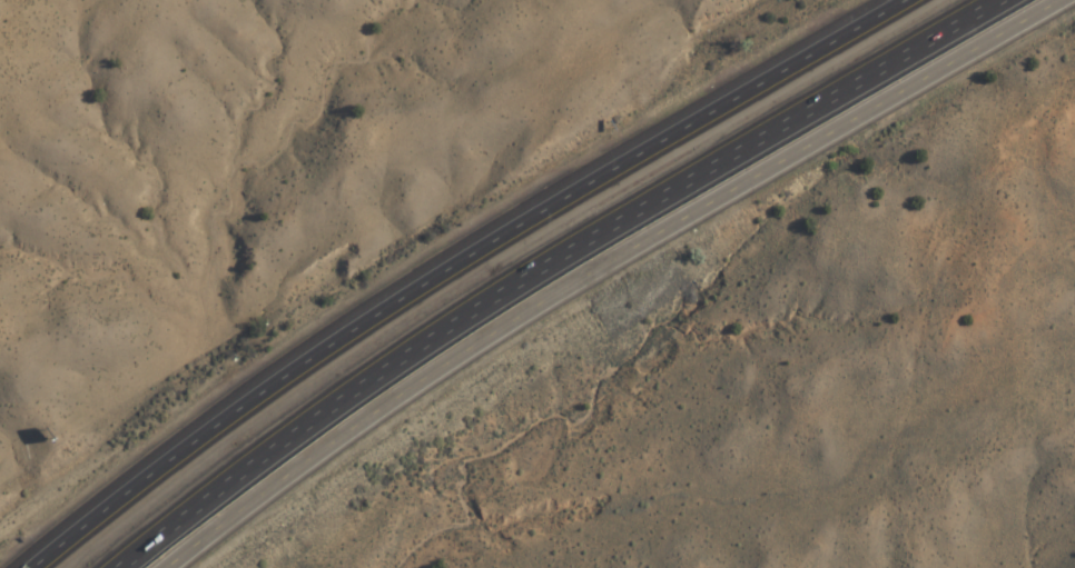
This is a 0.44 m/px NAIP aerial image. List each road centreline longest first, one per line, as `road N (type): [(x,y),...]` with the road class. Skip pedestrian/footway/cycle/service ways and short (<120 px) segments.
road 1 (residential): [(168,567),(323,449),(495,332),(1062,0)]
road 2 (motorway): [(137,567),(245,480),(503,303),(1020,0)]
road 3 (motorway): [(918,0),(484,258),(206,447),(49,567)]

